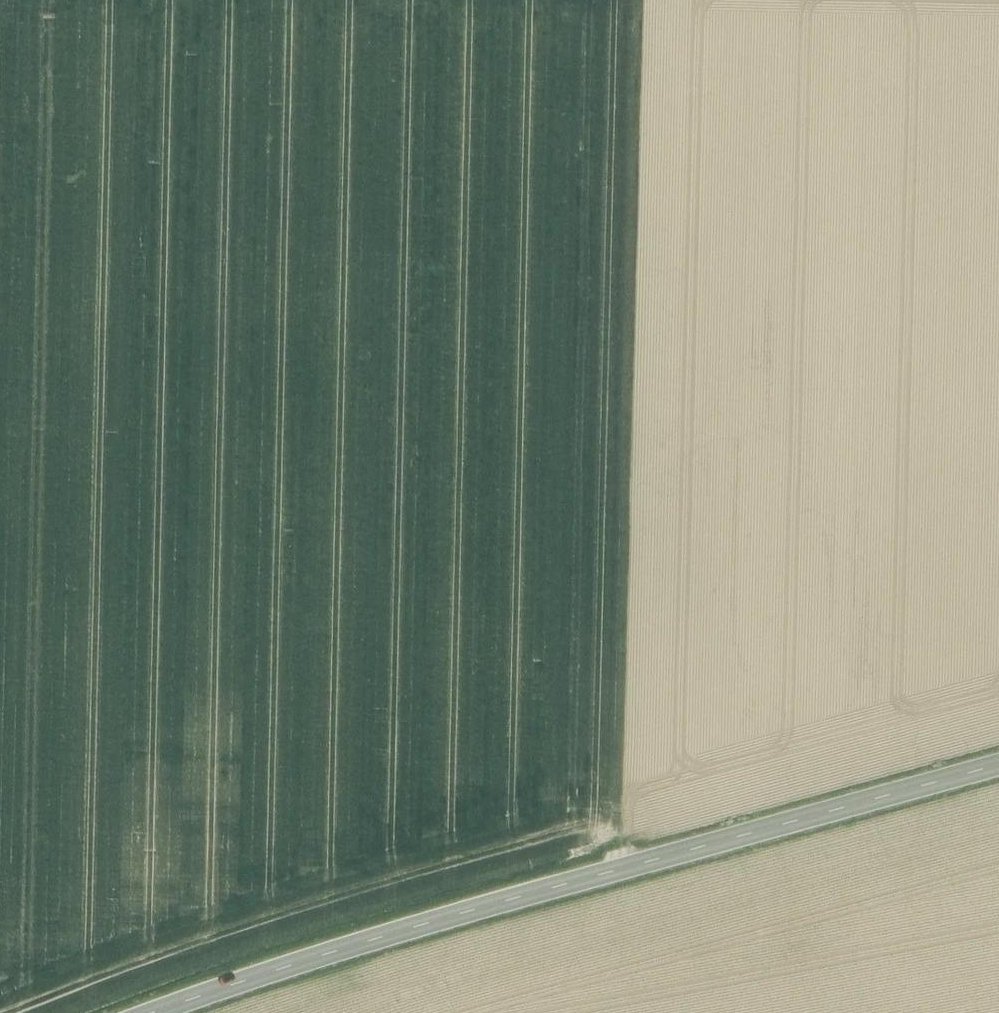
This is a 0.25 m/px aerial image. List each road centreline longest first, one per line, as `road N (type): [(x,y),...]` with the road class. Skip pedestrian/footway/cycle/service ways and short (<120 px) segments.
road 1 (tertiary): [(156,1012),(372,940),(998,767)]

